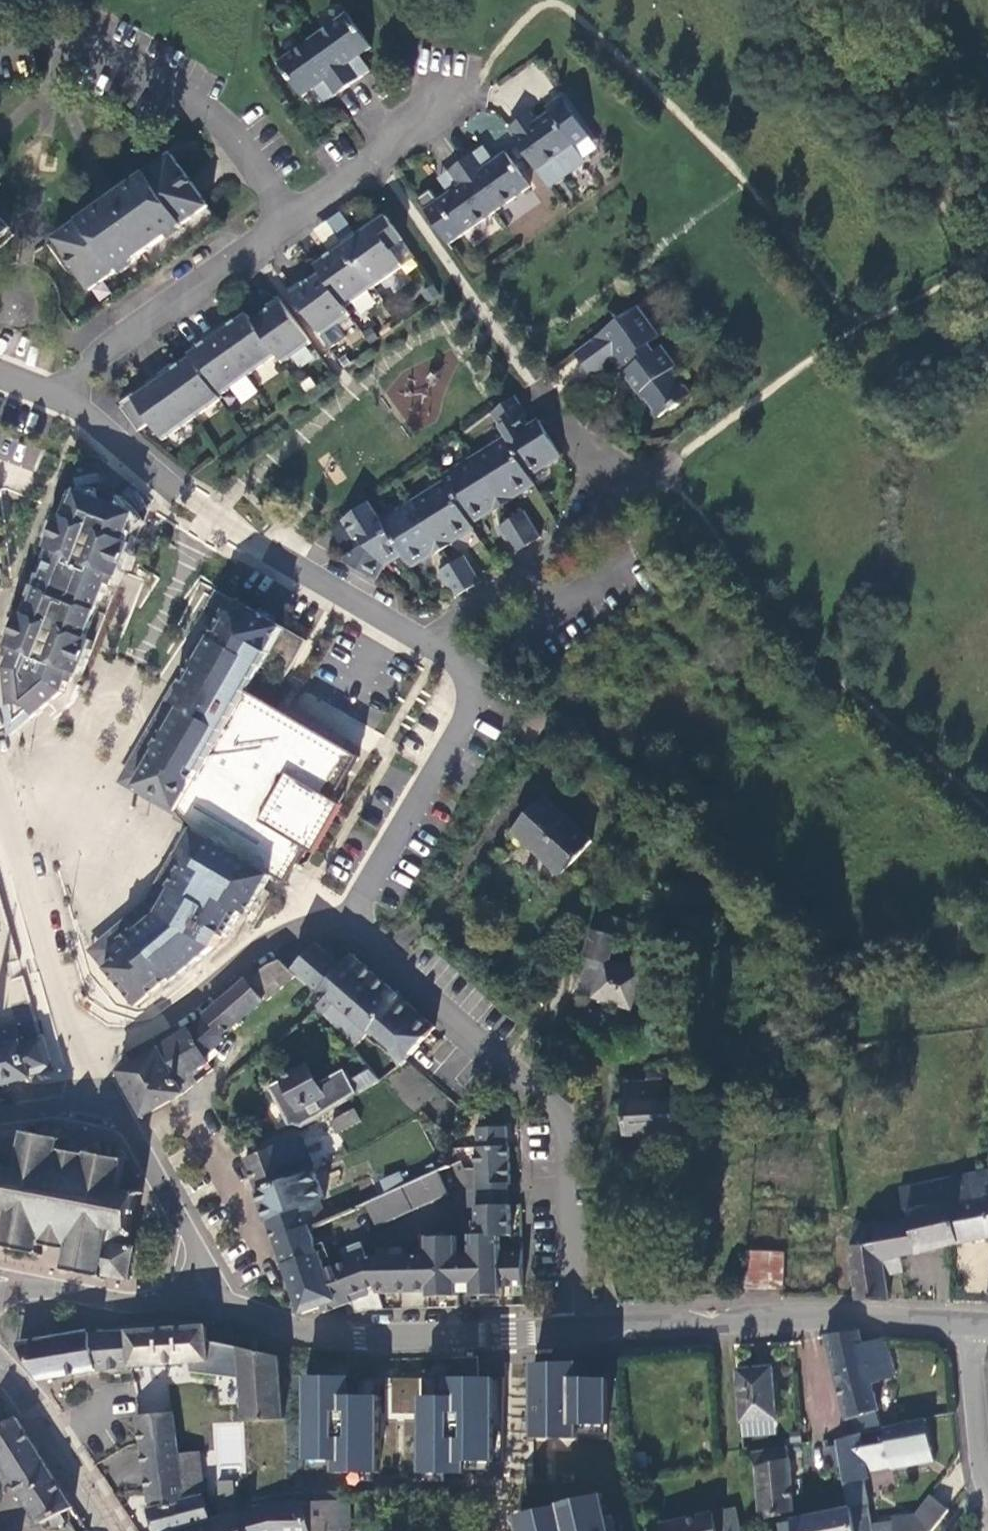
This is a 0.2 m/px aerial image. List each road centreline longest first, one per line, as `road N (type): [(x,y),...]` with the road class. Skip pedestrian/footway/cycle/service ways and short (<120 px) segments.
road 1 (residential): [(474,703),(554,729),(759,931),(783,975),(785,1319)]
road 2 (residential): [(572,1330),(559,1121),(344,914)]
road 3 (residential): [(436,644),(221,519),(53,396)]
road 4 (residential): [(300,217),(231,129),(178,93),(105,55),(0,52)]
road 5 (tertiary): [(572,1330),(359,1343),(221,1315)]
road 6 (residential): [(436,644),(535,572),(614,487),(550,393)]
road 7 (residential): [(53,396),(300,217)]
road 8 (residential): [(344,914),(274,938),(151,1031),(81,1050)]
road 9 (residential): [(81,1050),(0,804)]
road 10 (tertiary): [(221,1315),(127,1126),(98,1103)]
road 11 (residential): [(344,914),(474,703)]
road 12 (tertiary): [(0,1300),(221,1315)]
road 13 (tertiary): [(785,1319),(572,1330)]
road 14 (residential): [(300,217),(467,92)]
road 15 (secondary): [(106,1530),(0,1365)]
road 16 (tertiary): [(976,1325),(785,1319)]
road 17 (residential): [(976,1325),(987,1480)]

